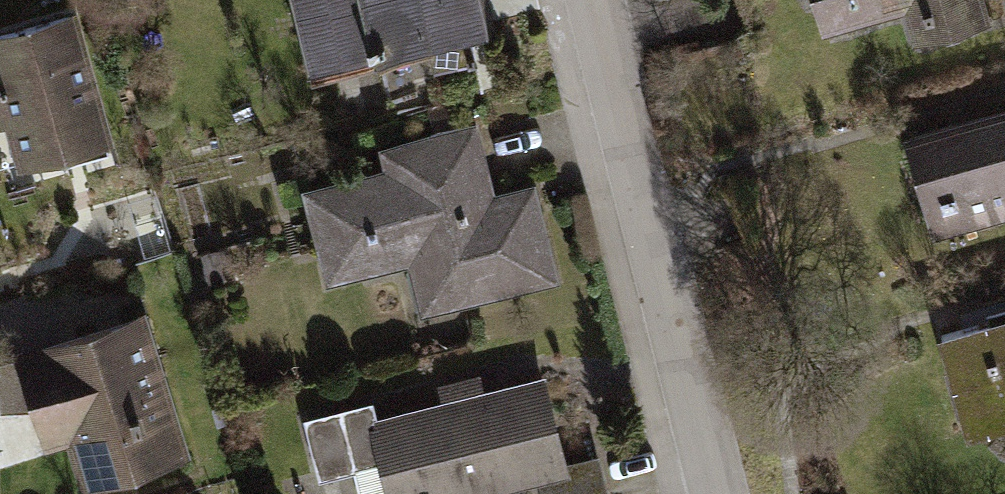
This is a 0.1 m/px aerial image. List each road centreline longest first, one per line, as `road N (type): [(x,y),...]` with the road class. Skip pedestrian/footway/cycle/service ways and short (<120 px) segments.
road 1 (residential): [(591,0),(706,493)]

